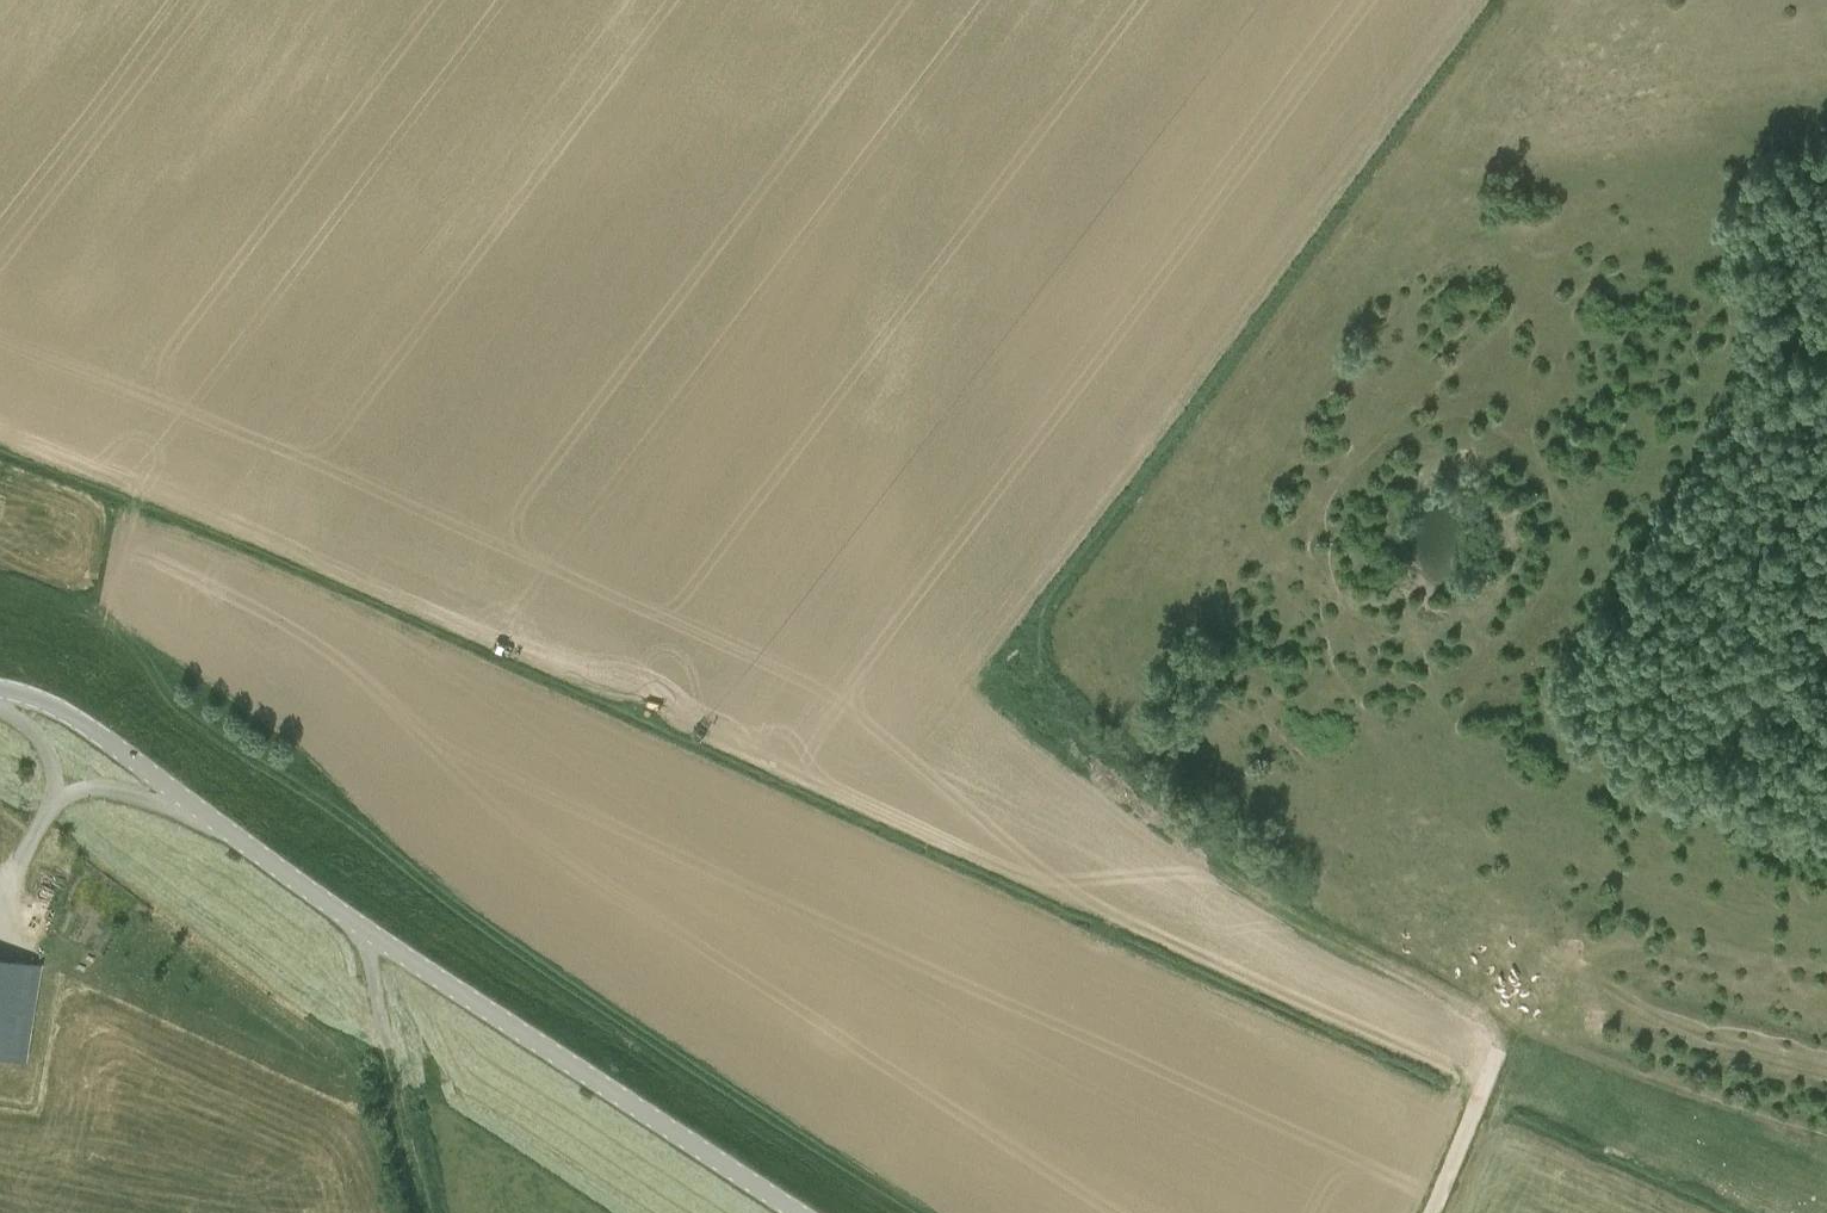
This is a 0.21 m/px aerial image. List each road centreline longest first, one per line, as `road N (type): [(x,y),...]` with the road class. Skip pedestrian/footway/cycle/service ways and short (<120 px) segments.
road 1 (unclassified): [(803,1212),(325,899),(73,719),(0,689)]
road 2 (track): [(1505,1064),(1432,1212)]

